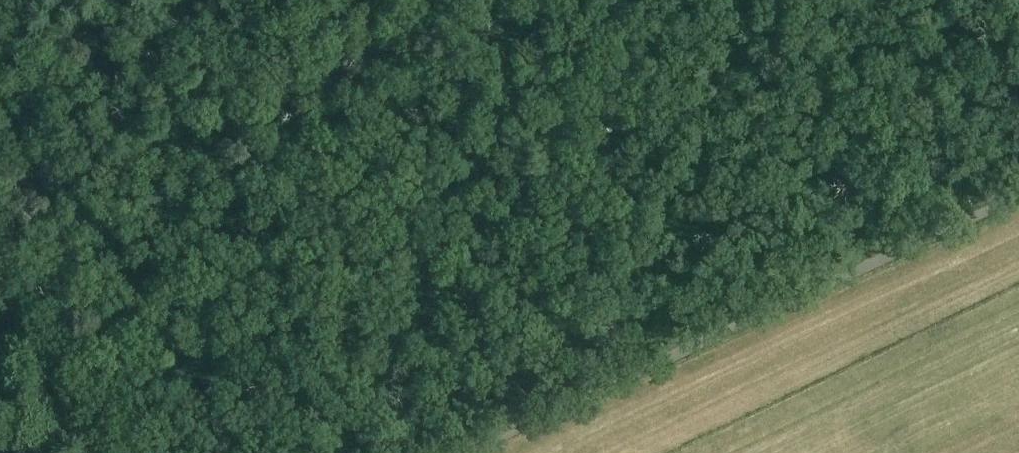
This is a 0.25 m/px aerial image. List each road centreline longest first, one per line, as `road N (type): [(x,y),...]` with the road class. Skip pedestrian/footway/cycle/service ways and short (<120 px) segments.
road 1 (track): [(90,452),(0,258)]

